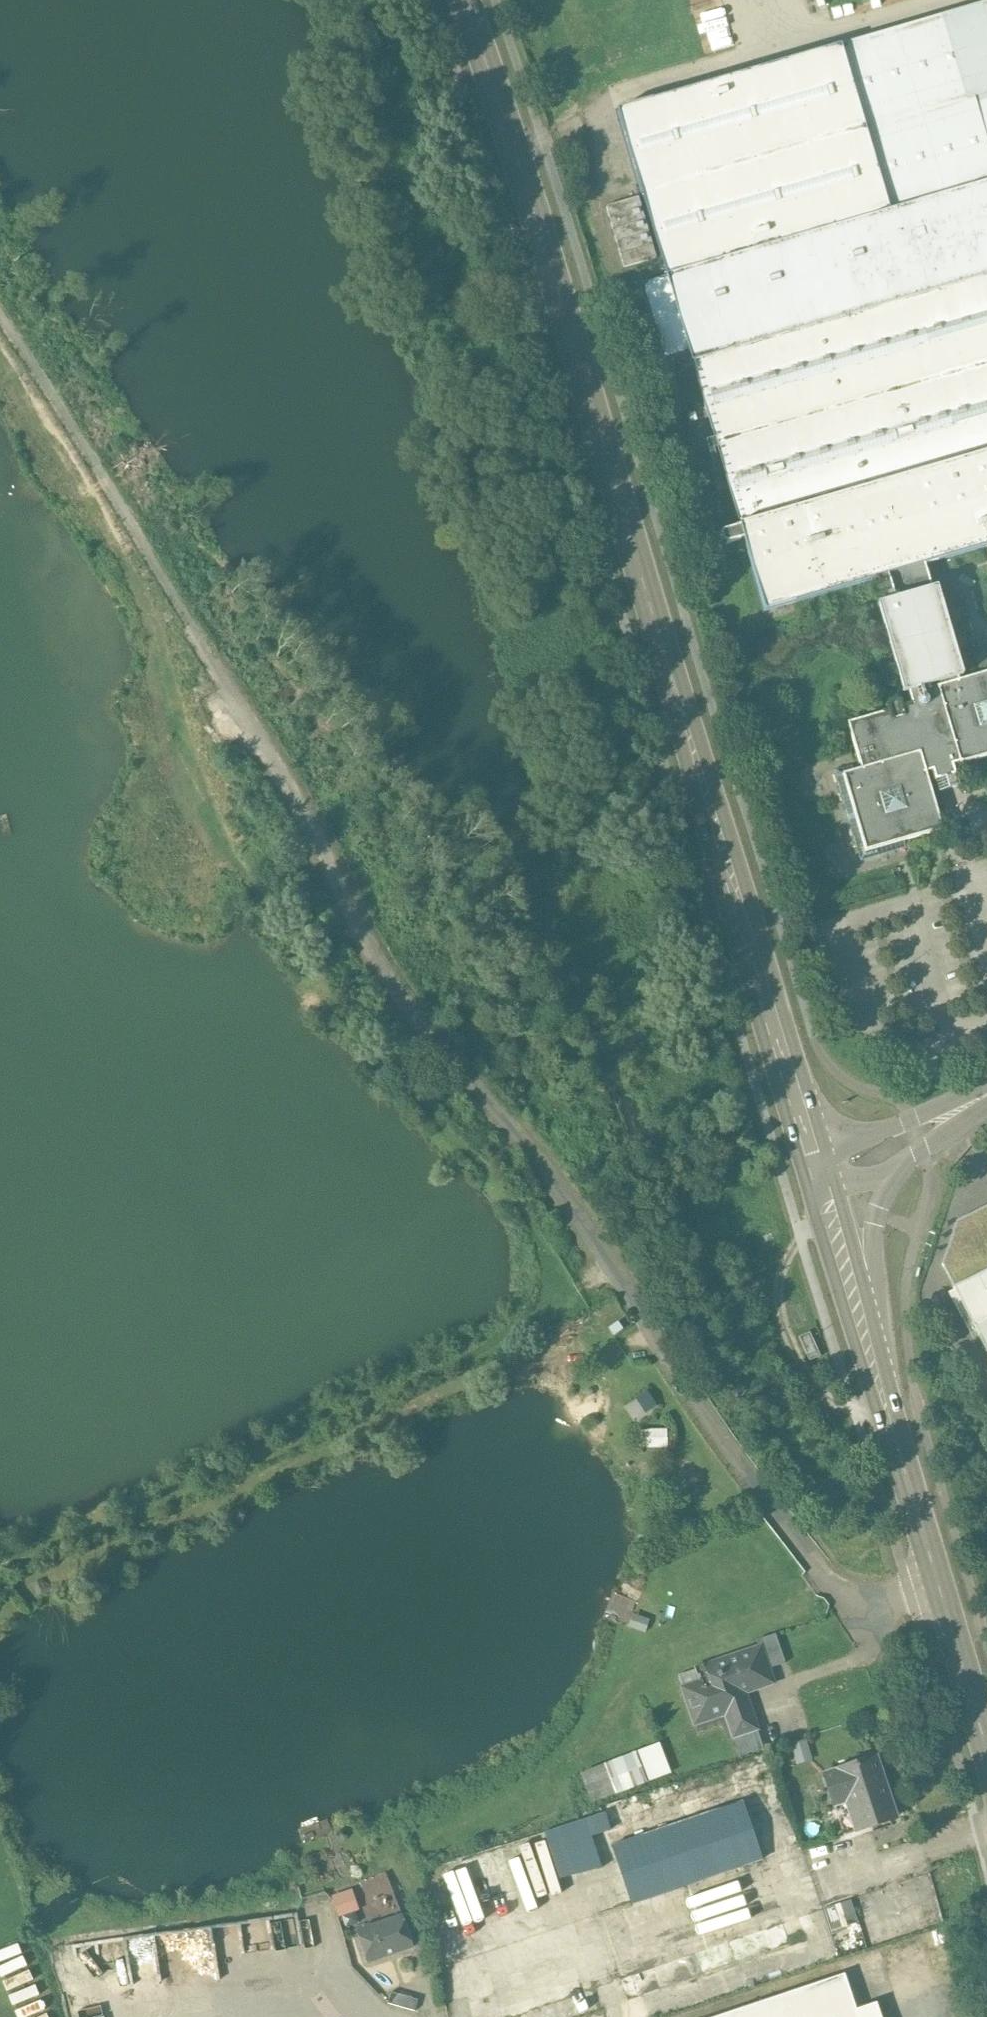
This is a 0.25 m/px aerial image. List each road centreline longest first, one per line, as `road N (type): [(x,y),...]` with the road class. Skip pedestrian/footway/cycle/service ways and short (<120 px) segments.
road 1 (unclassified): [(191,628),(400,993),(553,1178),(777,1518),(833,1584),(870,1601),(942,1593)]
road 2 (secondary): [(818,1173),(555,273),(466,0)]
road 3 (secondary): [(942,1593),(818,1173)]
road 4 (unclassified): [(818,1173),(885,1153),(986,1098)]
road 5 (secondary): [(986,1749),(942,1593)]

